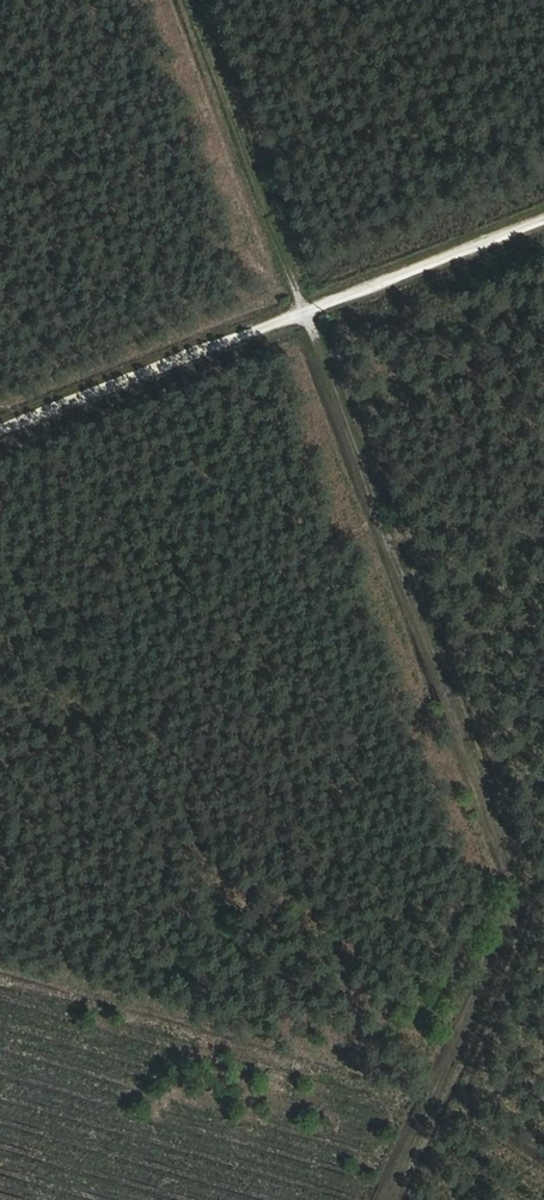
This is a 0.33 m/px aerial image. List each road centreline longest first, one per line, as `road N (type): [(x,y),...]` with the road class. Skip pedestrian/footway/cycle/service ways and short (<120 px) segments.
road 1 (track): [(528,929),(186,0)]
road 2 (track): [(0,437),(543,223)]
road 3 (track): [(528,929),(380,1199)]

